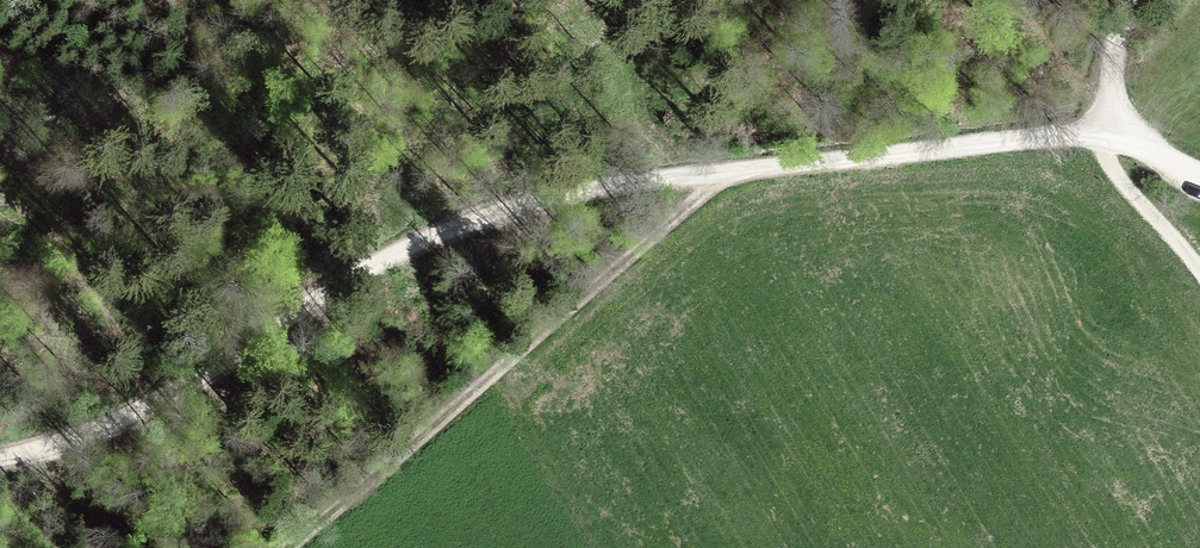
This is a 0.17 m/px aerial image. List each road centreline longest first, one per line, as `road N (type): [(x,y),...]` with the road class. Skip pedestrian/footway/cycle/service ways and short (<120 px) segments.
road 1 (unclassified): [(1120,123),(571,191),(493,214),(361,275),(201,380),(87,436),(0,458)]
road 2 (track): [(288,547),(723,172)]
road 3 (track): [(1090,128),(1108,163),(1199,270)]
road 4 (track): [(1120,123),(1116,54),(1134,0)]

